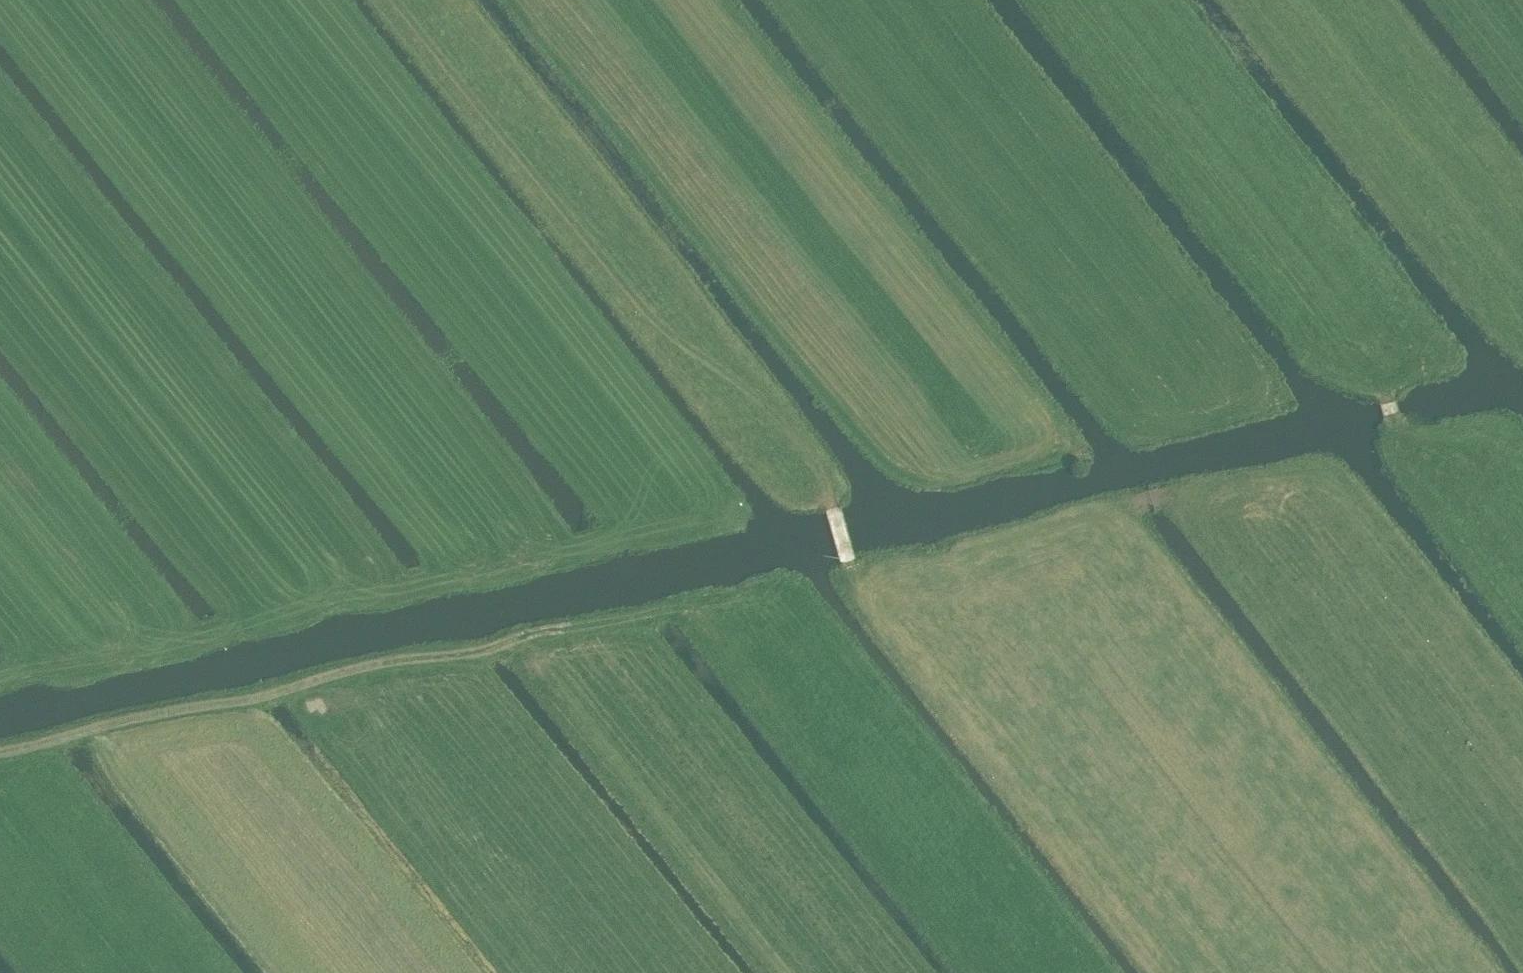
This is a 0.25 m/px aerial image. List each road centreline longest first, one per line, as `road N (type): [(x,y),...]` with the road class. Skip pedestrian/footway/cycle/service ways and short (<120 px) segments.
road 1 (track): [(0,750),(381,663),(645,615)]

